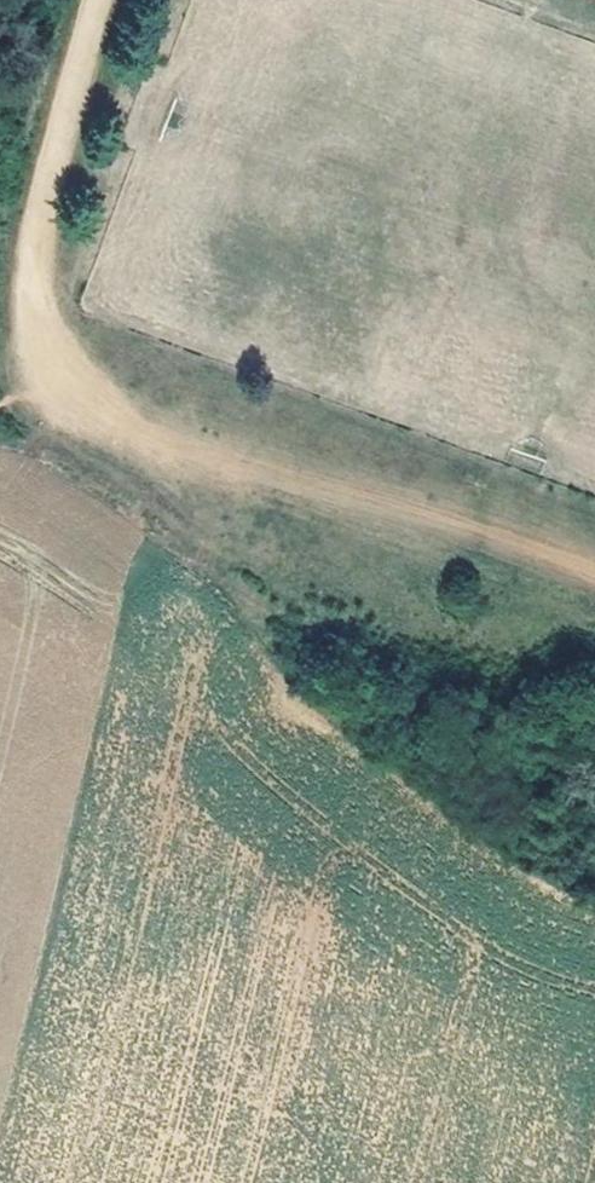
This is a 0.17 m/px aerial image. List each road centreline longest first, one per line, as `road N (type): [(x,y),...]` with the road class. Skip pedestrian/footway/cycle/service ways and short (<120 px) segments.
road 1 (track): [(113,0),(47,229),(56,394),(203,448)]
road 2 (track): [(594,579),(203,448)]

